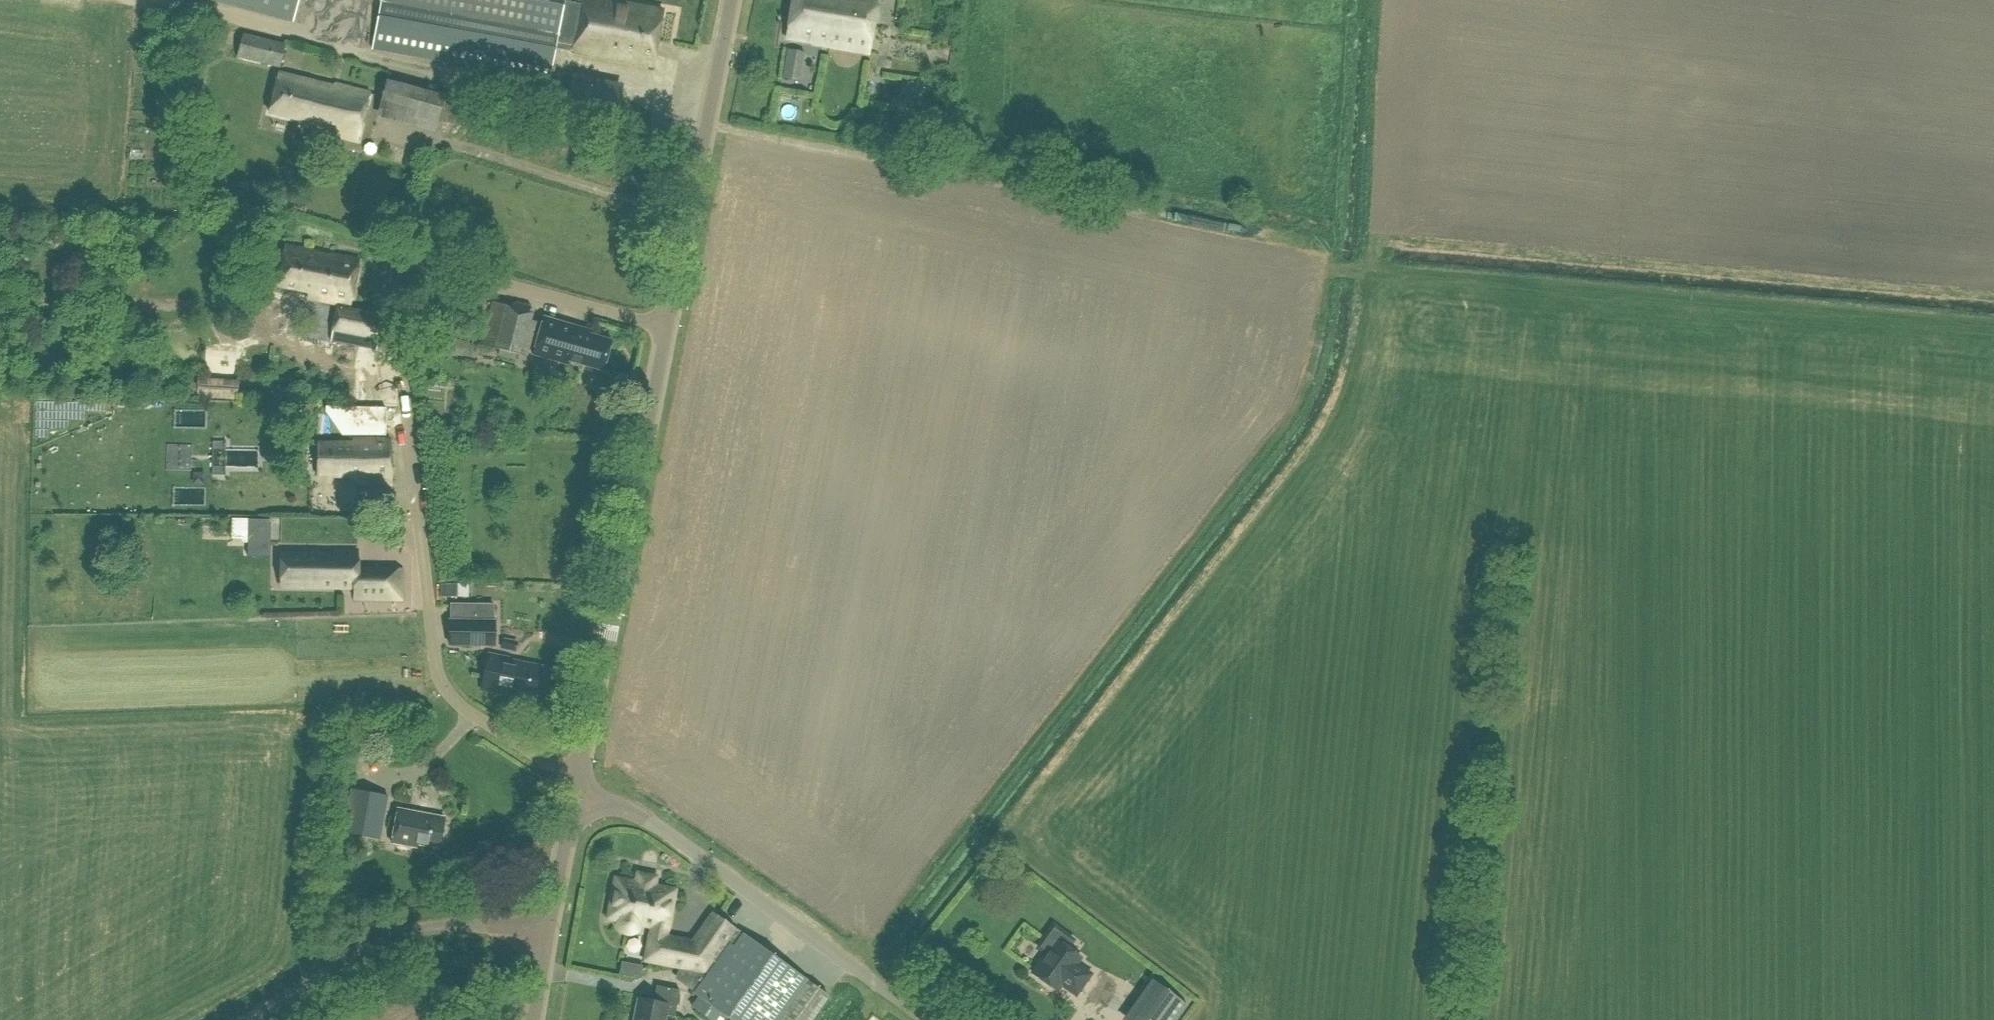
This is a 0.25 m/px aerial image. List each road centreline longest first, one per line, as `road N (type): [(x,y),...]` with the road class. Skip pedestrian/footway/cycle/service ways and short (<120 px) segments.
road 1 (unclassified): [(666,328),(440,268),(405,275),(392,296),(439,677),(462,707),(577,783)]
road 2 (tertiary): [(577,783),(666,328)]
road 3 (unclassified): [(577,783),(677,841),(930,1019)]
road 4 (tertiary): [(666,328),(731,0)]
road 5 (unclassified): [(546,932),(429,927),(379,944),(247,1019)]
road 6 (tertiary): [(546,932),(577,783)]

